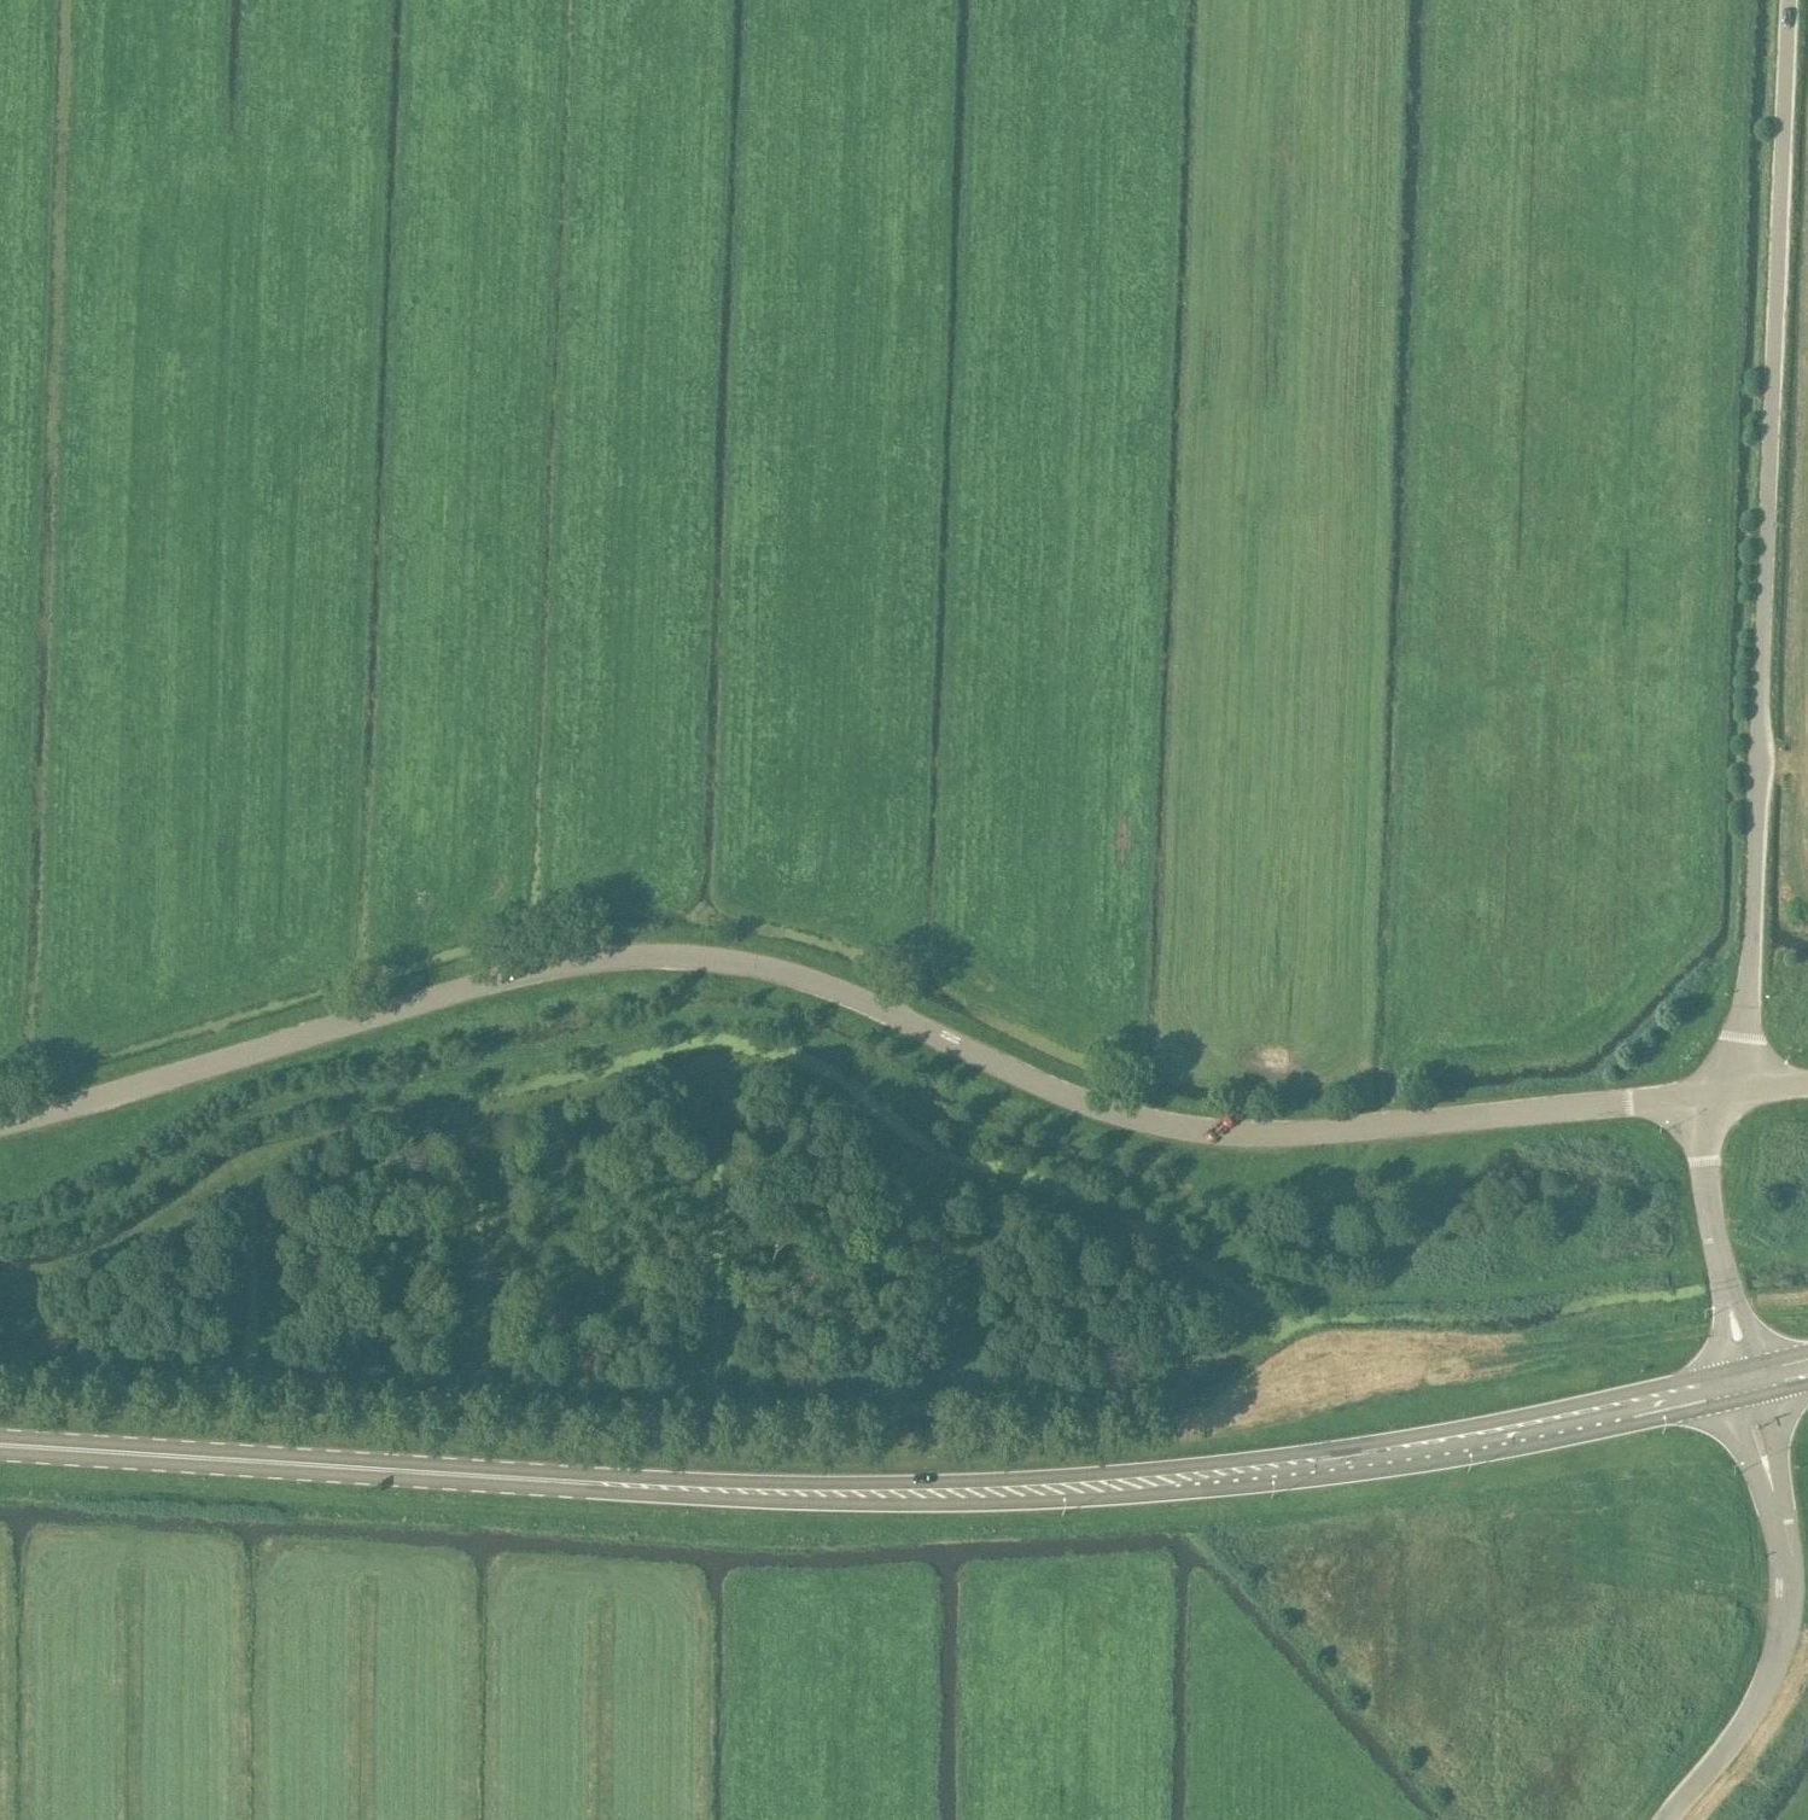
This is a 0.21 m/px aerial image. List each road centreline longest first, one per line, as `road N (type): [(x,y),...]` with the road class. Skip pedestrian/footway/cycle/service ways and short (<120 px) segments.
road 1 (unclassified): [(0,1125),(417,1002),(623,953),(696,954),(779,970),(865,1000),(1103,1111),(1199,1135),(1253,1137),(1692,1096)]
road 2 (primary): [(1232,1478),(862,1494),(0,1445)]
road 3 (unclassified): [(1734,1091),(1750,988),(1786,0)]
road 4 (primary): [(1232,1478),(1459,1444),(1749,1380)]
road 5 (tertiary): [(1667,1819),(1733,1740),(1770,1675),(1784,1551),(1749,1380)]
road 6 (unclassified): [(1749,1380),(1692,1096)]

